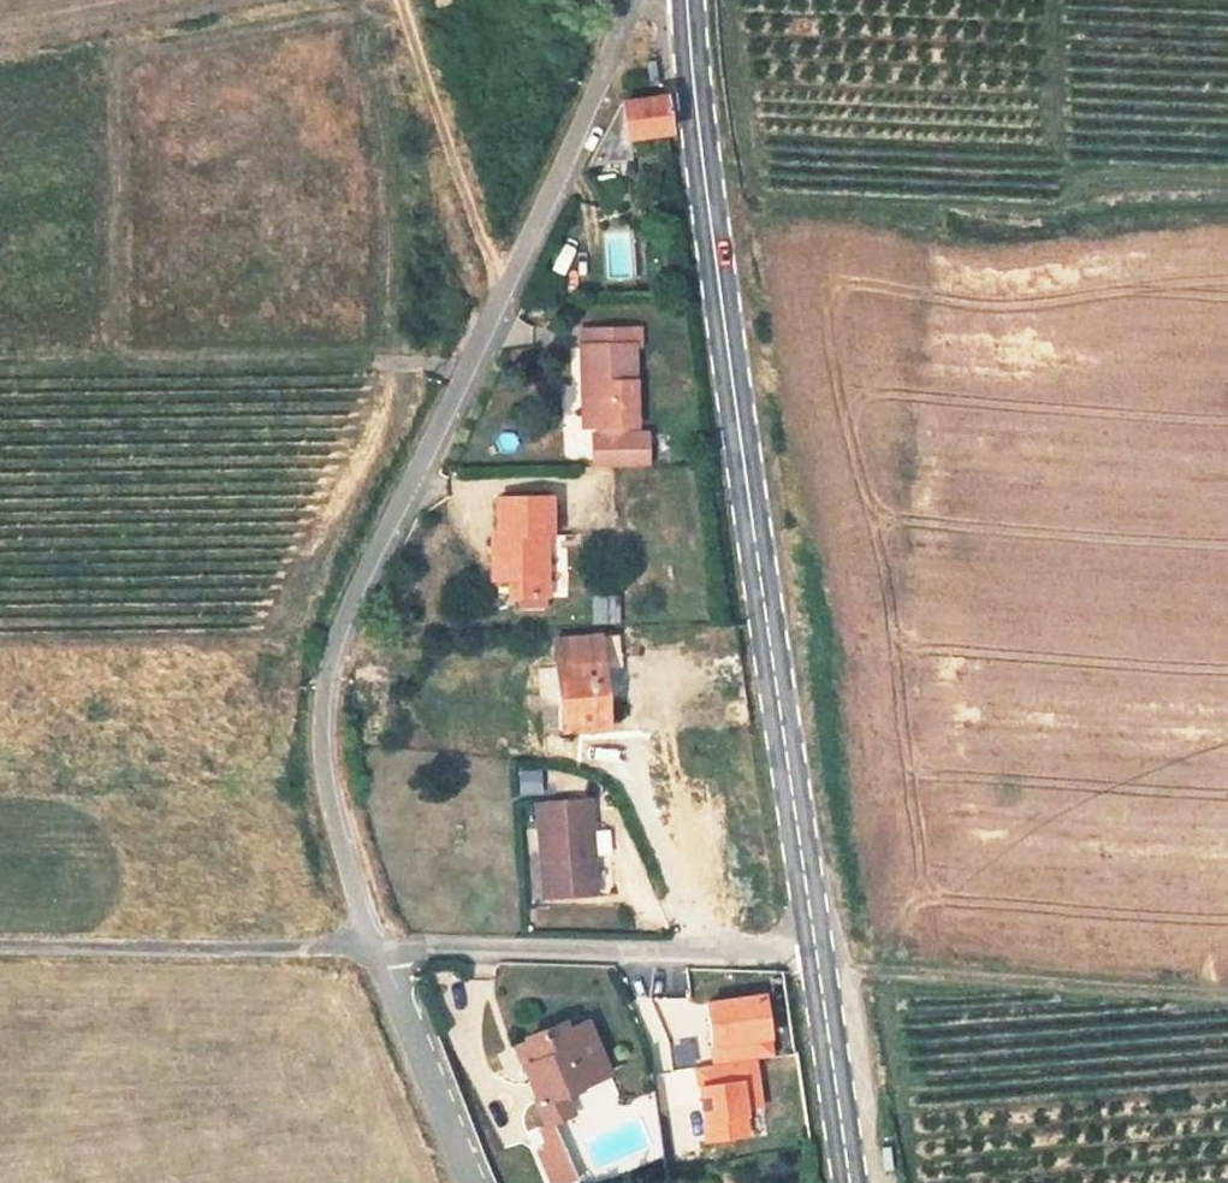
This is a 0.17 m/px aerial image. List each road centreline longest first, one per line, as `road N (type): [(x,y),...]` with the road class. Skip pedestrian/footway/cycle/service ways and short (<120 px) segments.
road 1 (residential): [(376,951),(326,701),(370,577),(625,27),(648,0)]
road 2 (secondary): [(816,955),(717,270)]
road 3 (residential): [(816,955),(376,951)]
road 4 (residential): [(376,951),(0,944)]
road 5 (secondary): [(692,0),(717,270)]
road 6 (residential): [(474,1182),(376,951)]
road 7 (secondary): [(853,1182),(816,955)]

